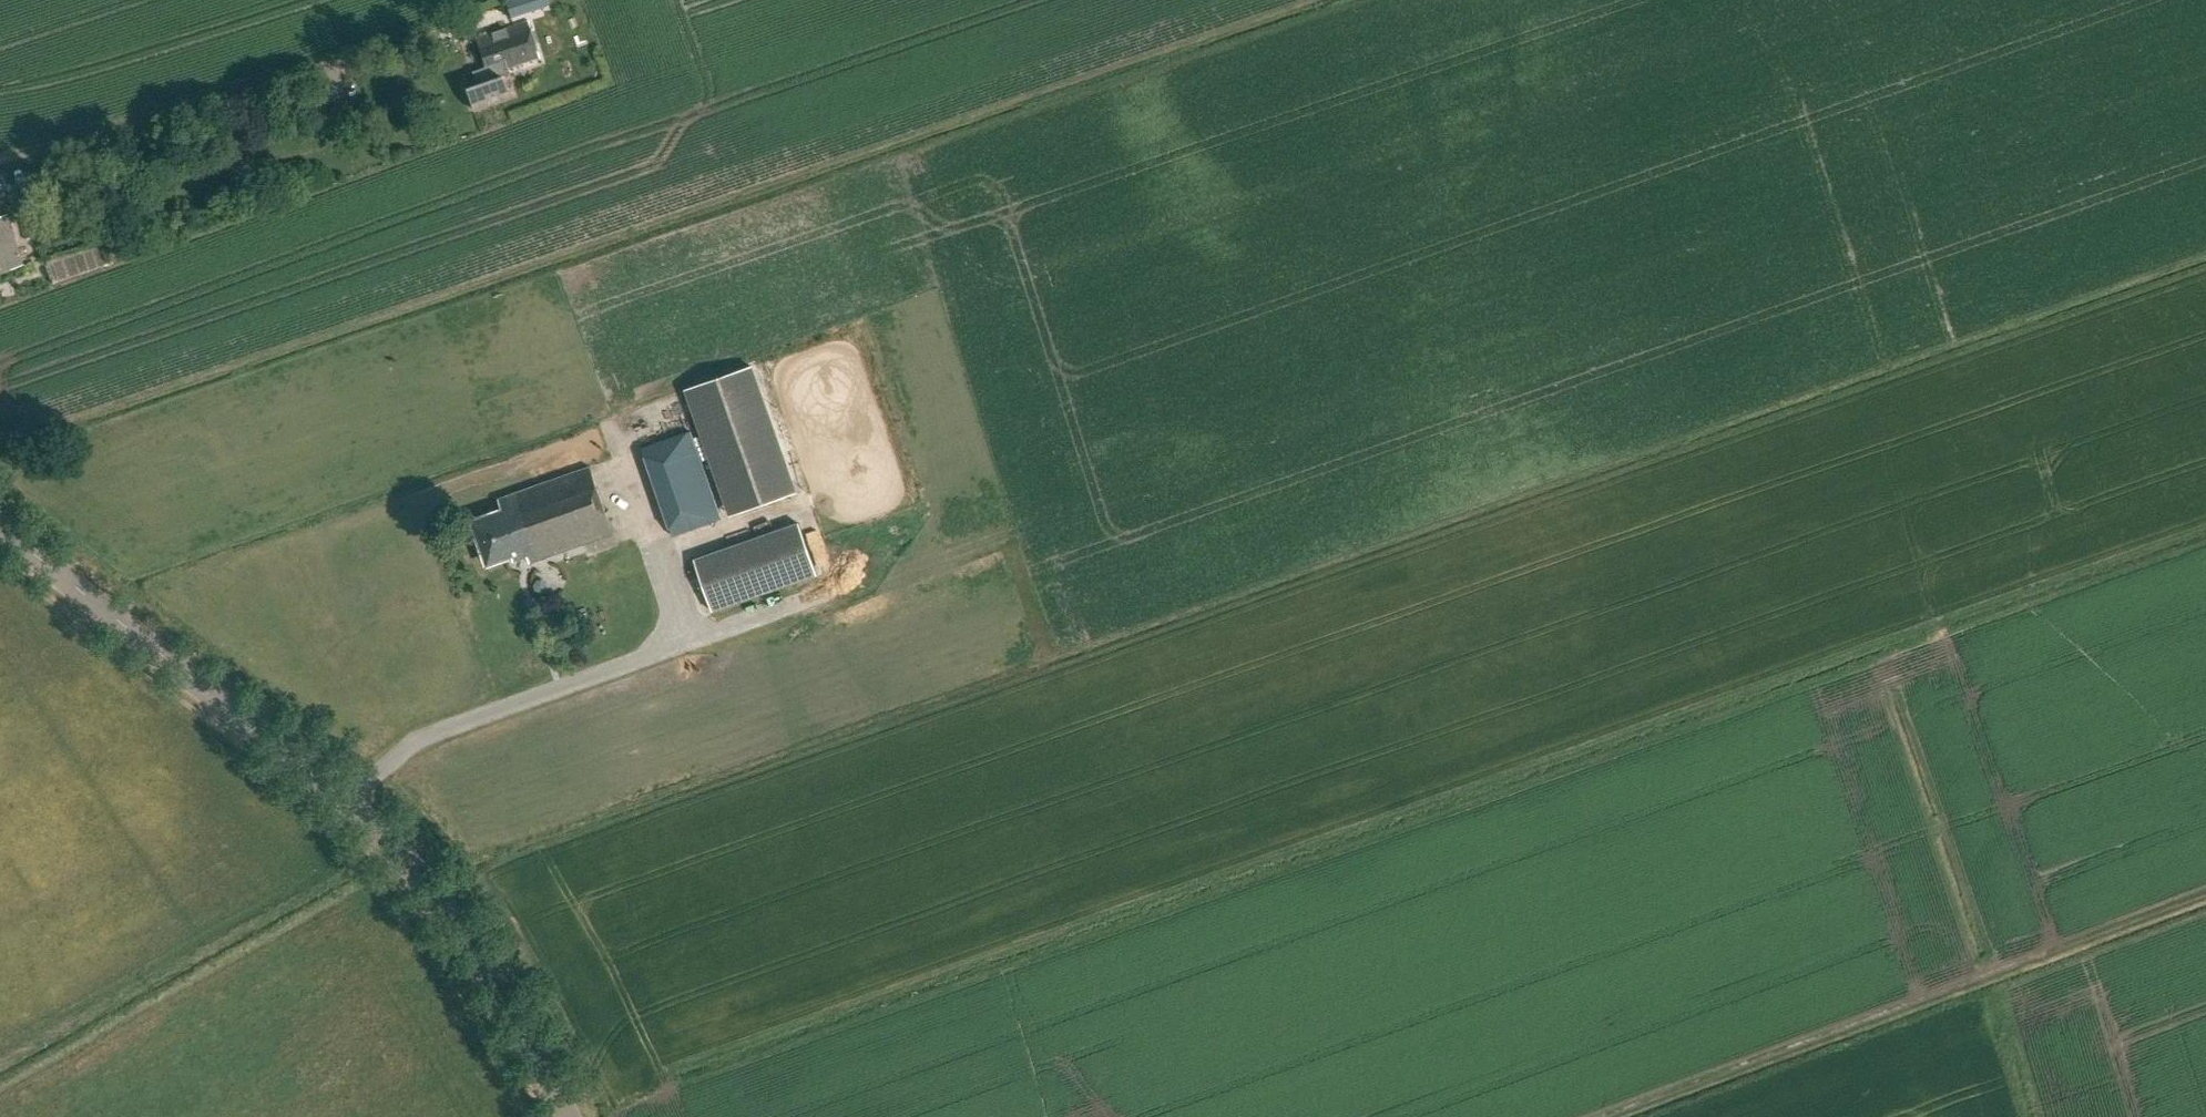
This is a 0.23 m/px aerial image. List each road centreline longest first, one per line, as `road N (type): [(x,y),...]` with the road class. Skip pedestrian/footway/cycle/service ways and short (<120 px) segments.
road 1 (tertiary): [(565,1116),(463,930),(397,850),(0,526)]

